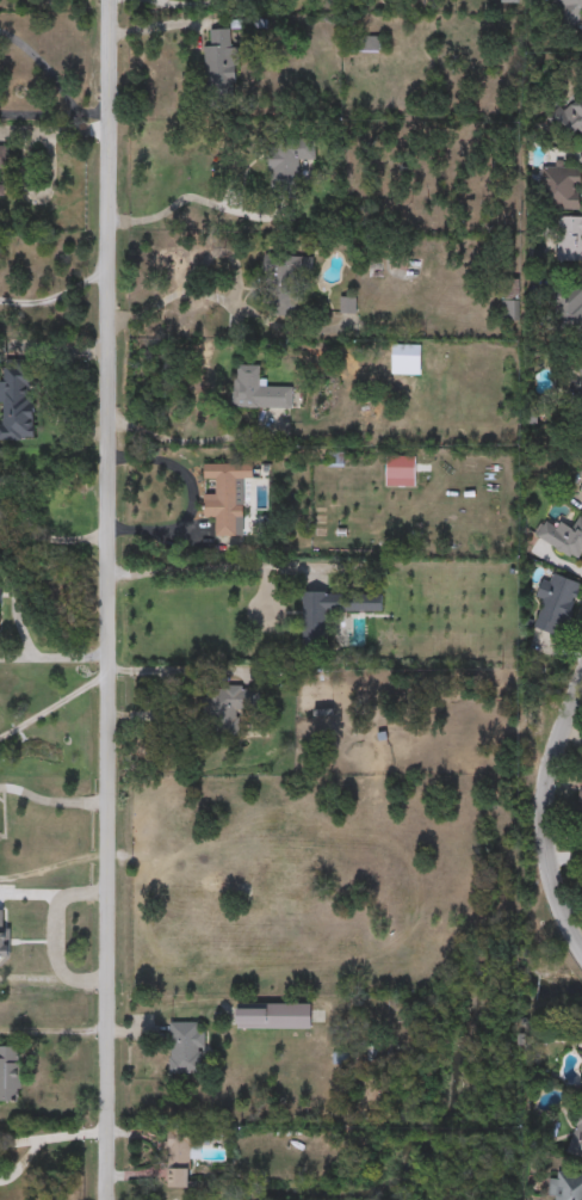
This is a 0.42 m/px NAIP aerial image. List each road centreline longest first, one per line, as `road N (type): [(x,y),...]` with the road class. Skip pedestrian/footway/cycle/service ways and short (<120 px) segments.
road 1 (residential): [(109,0),(117,574),(108,1199)]
road 2 (residential): [(581,672),(552,749),(543,816),(557,907),(581,951)]

